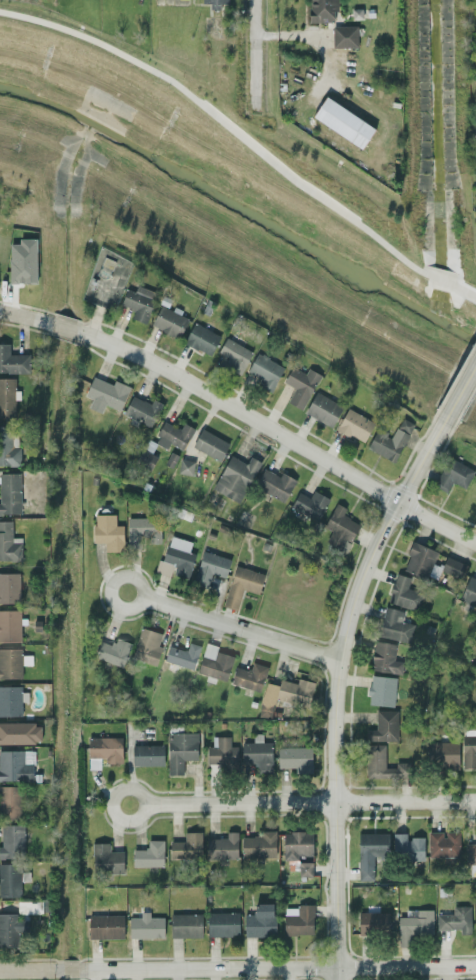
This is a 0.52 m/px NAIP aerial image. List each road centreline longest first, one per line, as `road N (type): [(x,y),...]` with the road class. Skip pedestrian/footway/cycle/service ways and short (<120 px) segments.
road 1 (residential): [(446,410),(359,581),(335,661),(337,979)]
road 2 (residential): [(475,543),(157,364),(75,330)]
road 3 (residential): [(475,964),(85,969)]
road 4 (residential): [(475,800),(144,803)]
road 5 (residential): [(335,661),(141,598)]

